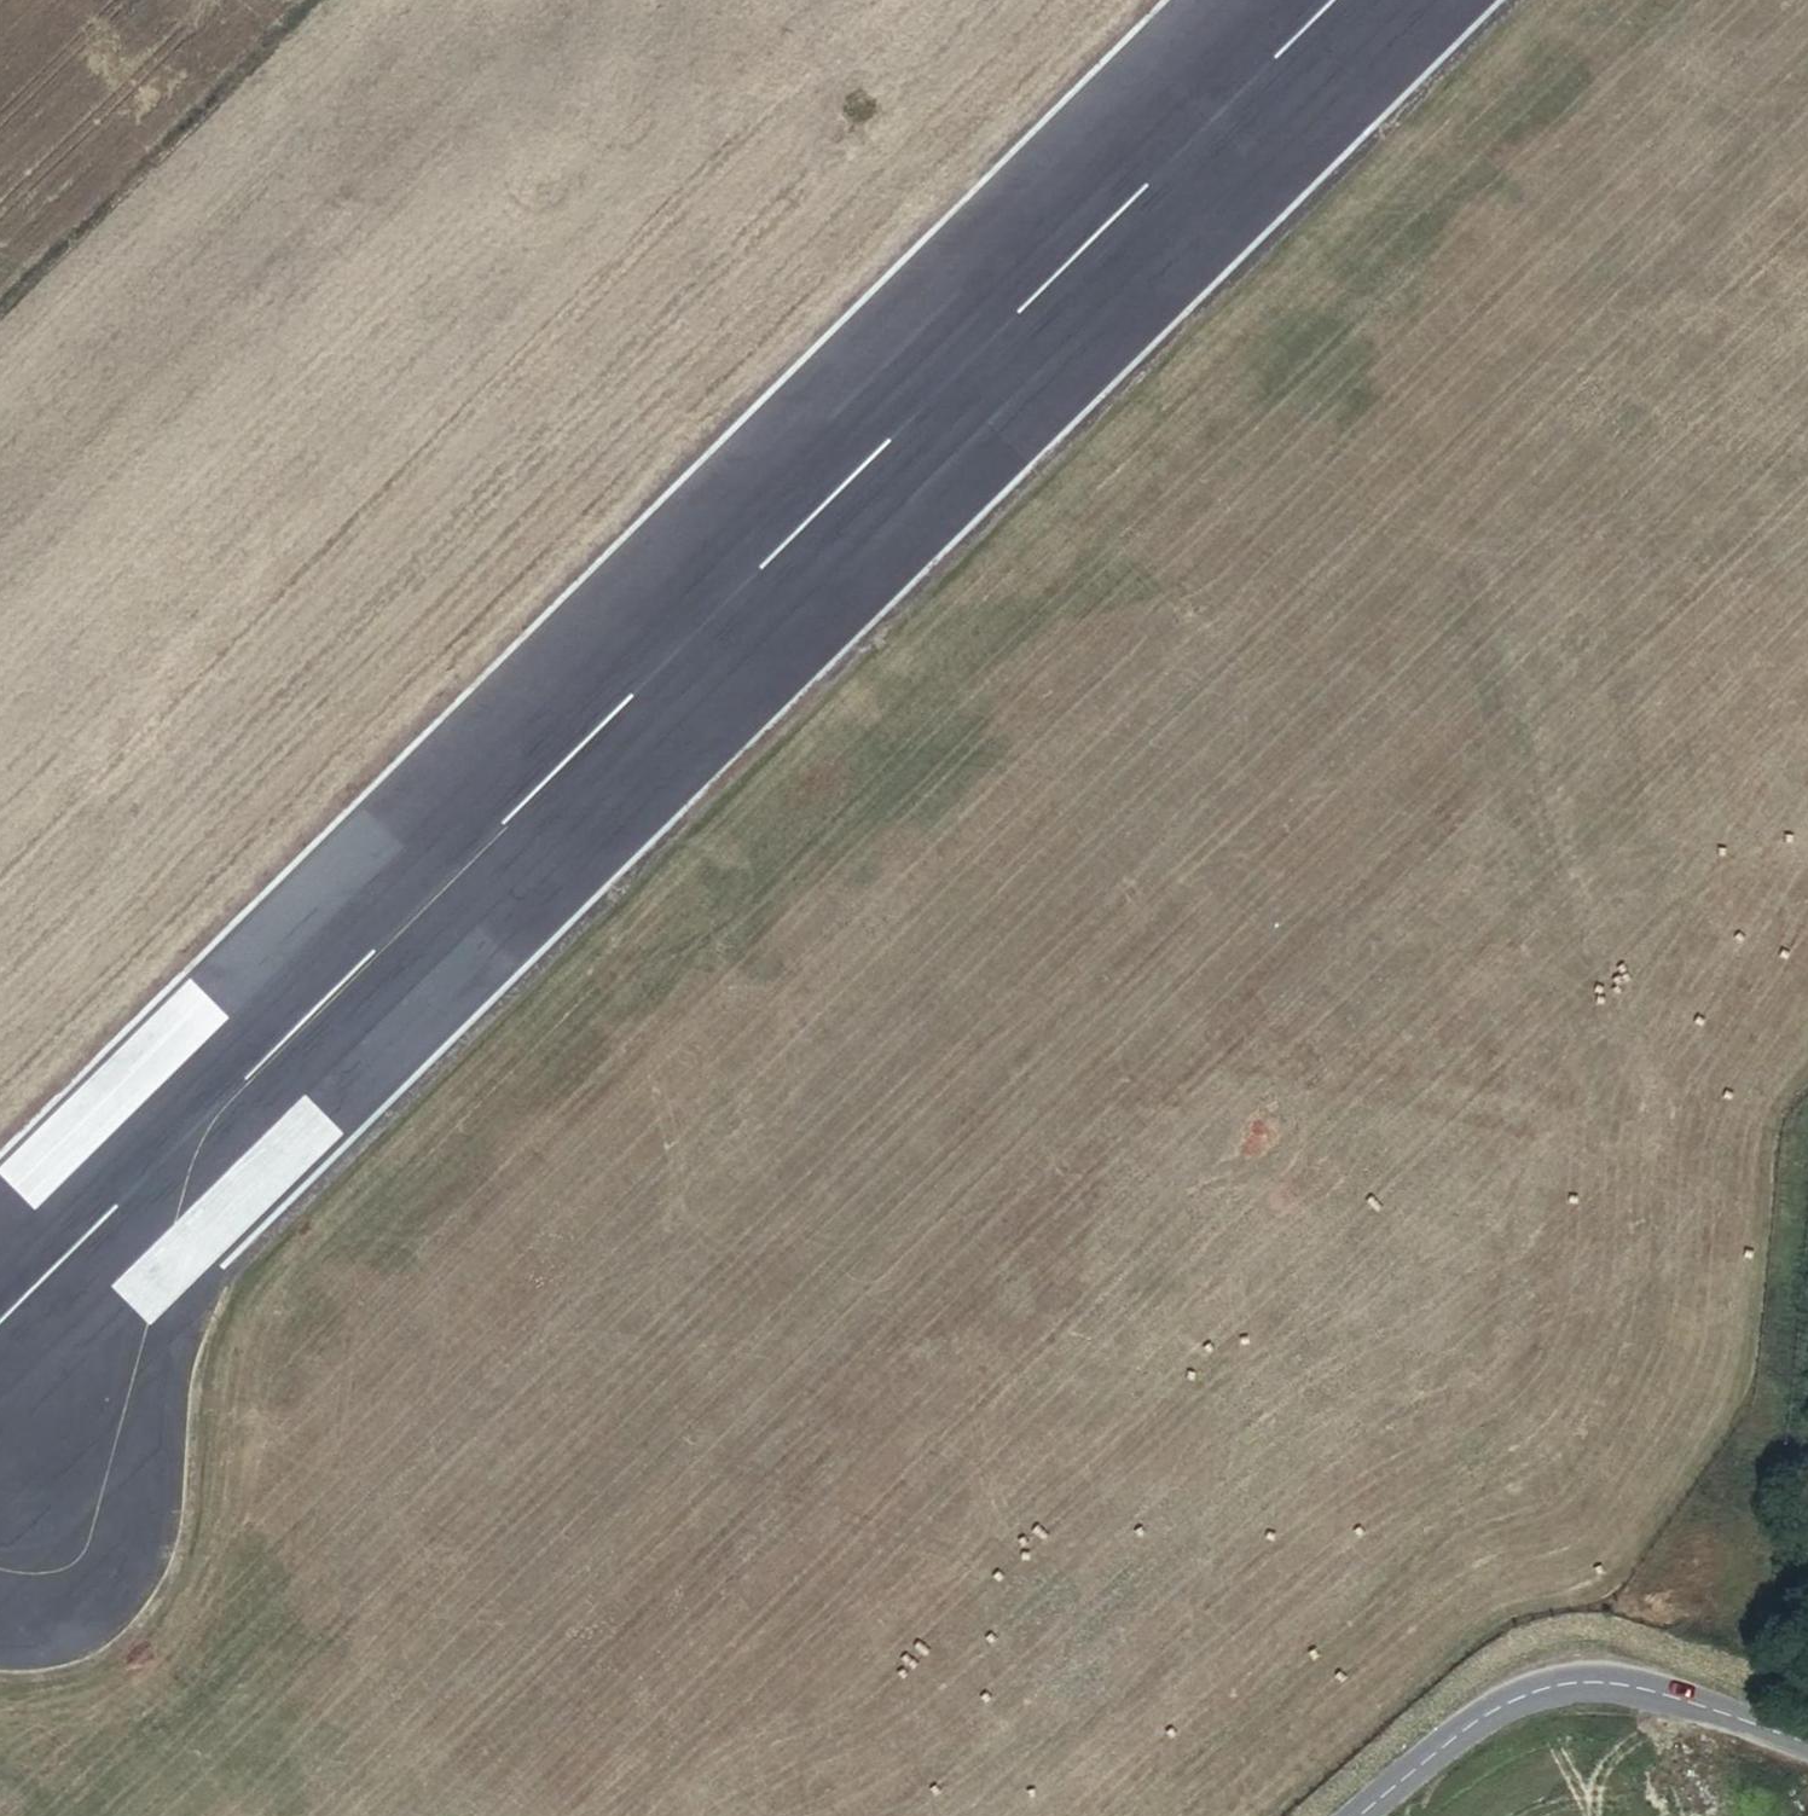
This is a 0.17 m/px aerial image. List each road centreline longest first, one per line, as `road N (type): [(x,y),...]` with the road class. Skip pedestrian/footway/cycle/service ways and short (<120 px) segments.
road 1 (unclassified): [(1361,1815),(1502,1699),(1547,1680),(1607,1673),(1659,1682),(1807,1738)]

